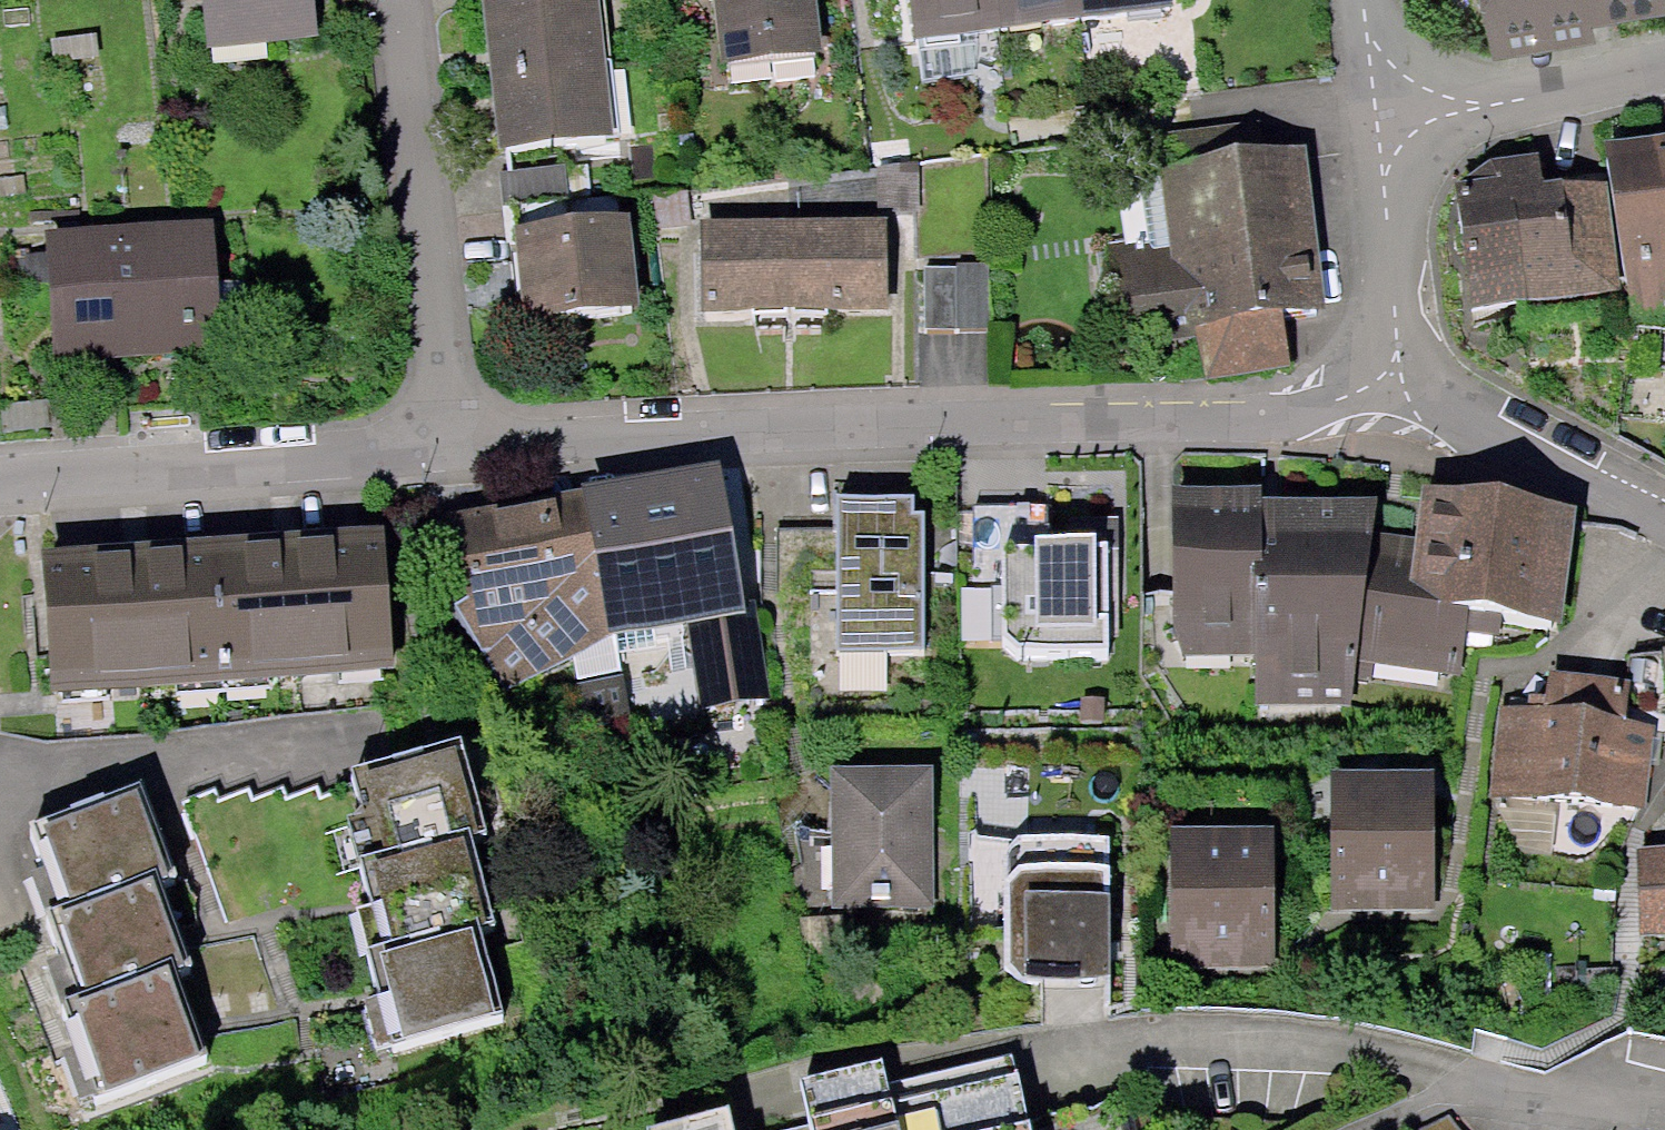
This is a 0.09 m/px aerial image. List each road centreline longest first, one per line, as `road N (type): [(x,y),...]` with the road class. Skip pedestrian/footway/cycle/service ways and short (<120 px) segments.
road 1 (residential): [(1401,425),(814,435),(442,476)]
road 2 (residential): [(1664,1109),(1314,1058),(1219,1051),(1037,1060)]
road 3 (residential): [(442,476),(391,0)]
road 4 (residential): [(442,476),(0,496)]
road 5 (residential): [(1664,62),(1366,139)]
road 6 (residential): [(1366,139),(1401,425)]
road 7 (residential): [(1401,425),(1504,453),(1605,505),(1664,524)]
road 8 (residential): [(1352,0),(1366,139)]

